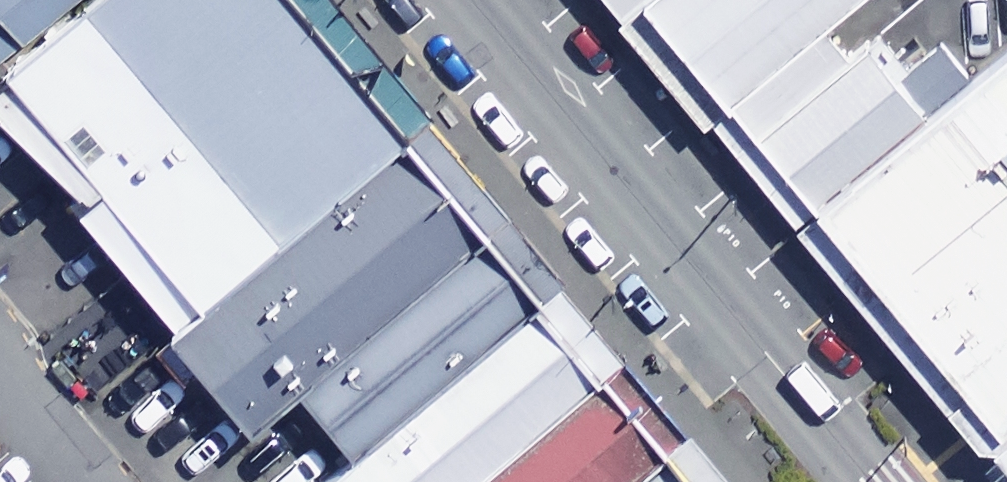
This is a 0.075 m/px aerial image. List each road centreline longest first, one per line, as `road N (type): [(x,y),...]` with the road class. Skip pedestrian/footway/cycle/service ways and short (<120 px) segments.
road 1 (secondary): [(867,481),(470,0)]

